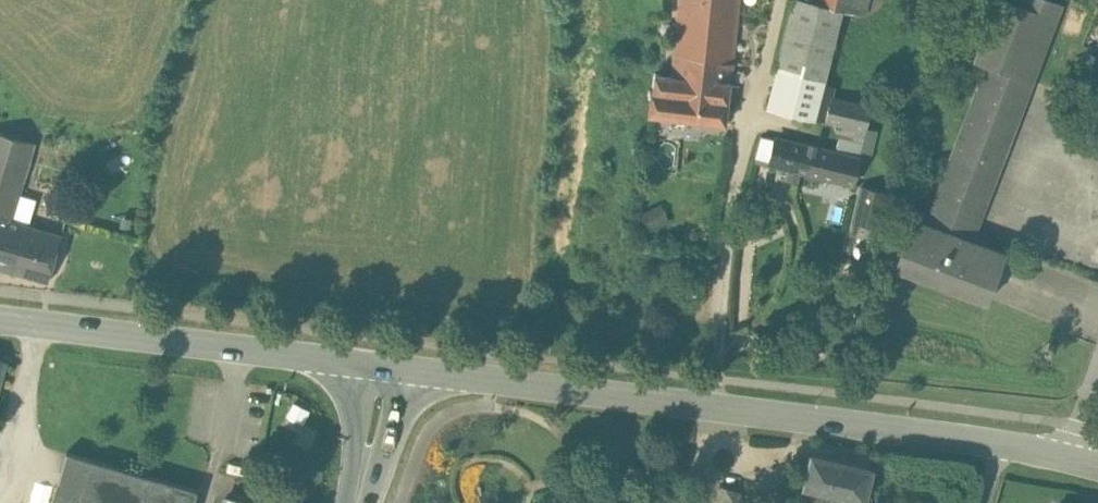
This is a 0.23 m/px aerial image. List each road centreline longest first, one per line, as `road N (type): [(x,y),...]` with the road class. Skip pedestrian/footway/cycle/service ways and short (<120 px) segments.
road 1 (secondary): [(1061,459),(864,424),(388,368)]
road 2 (secondary): [(388,368),(0,320)]
road 3 (tertiary): [(355,502),(388,368)]

